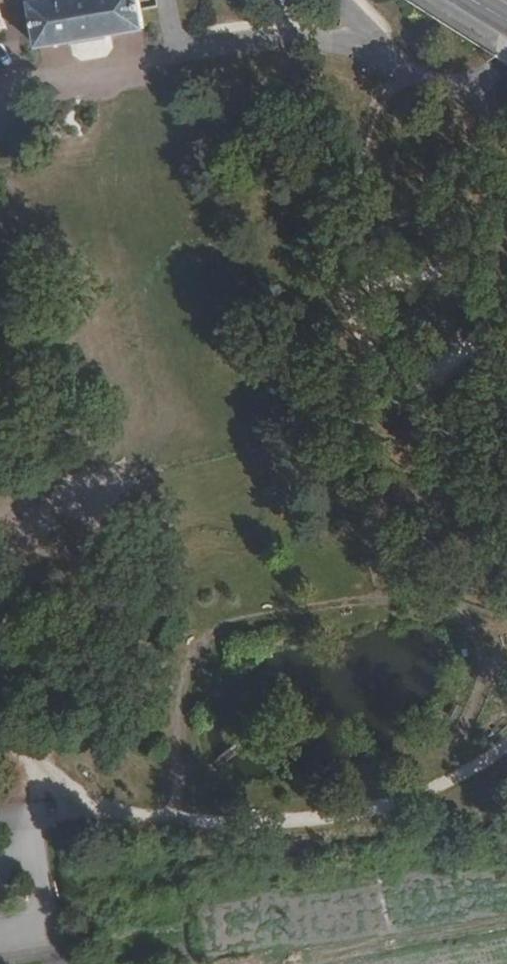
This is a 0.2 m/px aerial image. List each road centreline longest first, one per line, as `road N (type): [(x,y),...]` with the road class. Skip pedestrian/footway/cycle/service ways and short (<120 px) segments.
road 1 (track): [(336,963),(506,929)]

